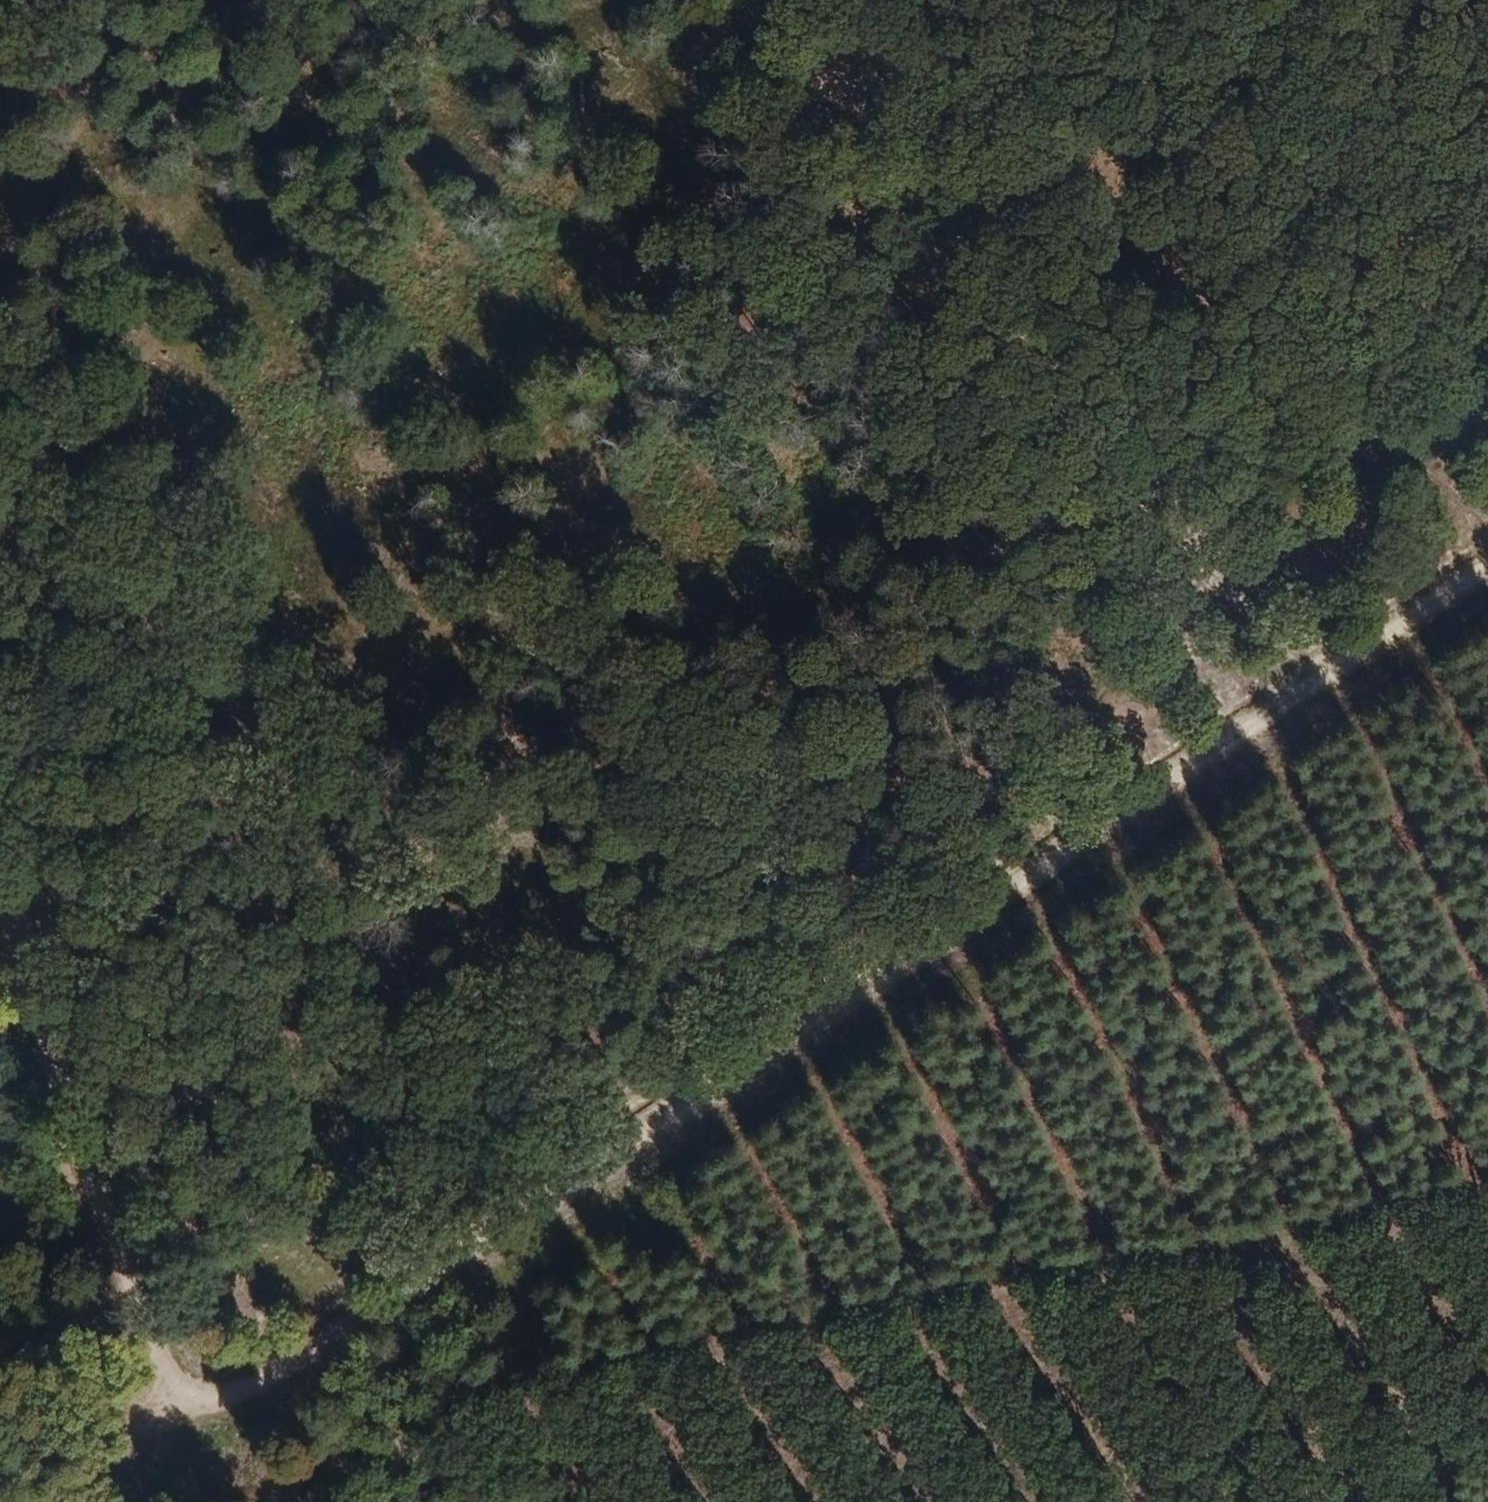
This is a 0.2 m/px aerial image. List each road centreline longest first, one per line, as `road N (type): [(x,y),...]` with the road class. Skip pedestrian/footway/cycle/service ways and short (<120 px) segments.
road 1 (track): [(1487,551),(1346,646),(526,1269),(351,1358),(247,1383),(194,1381),(85,1139),(0,1148)]
road 2 (track): [(194,1381),(87,1501)]

